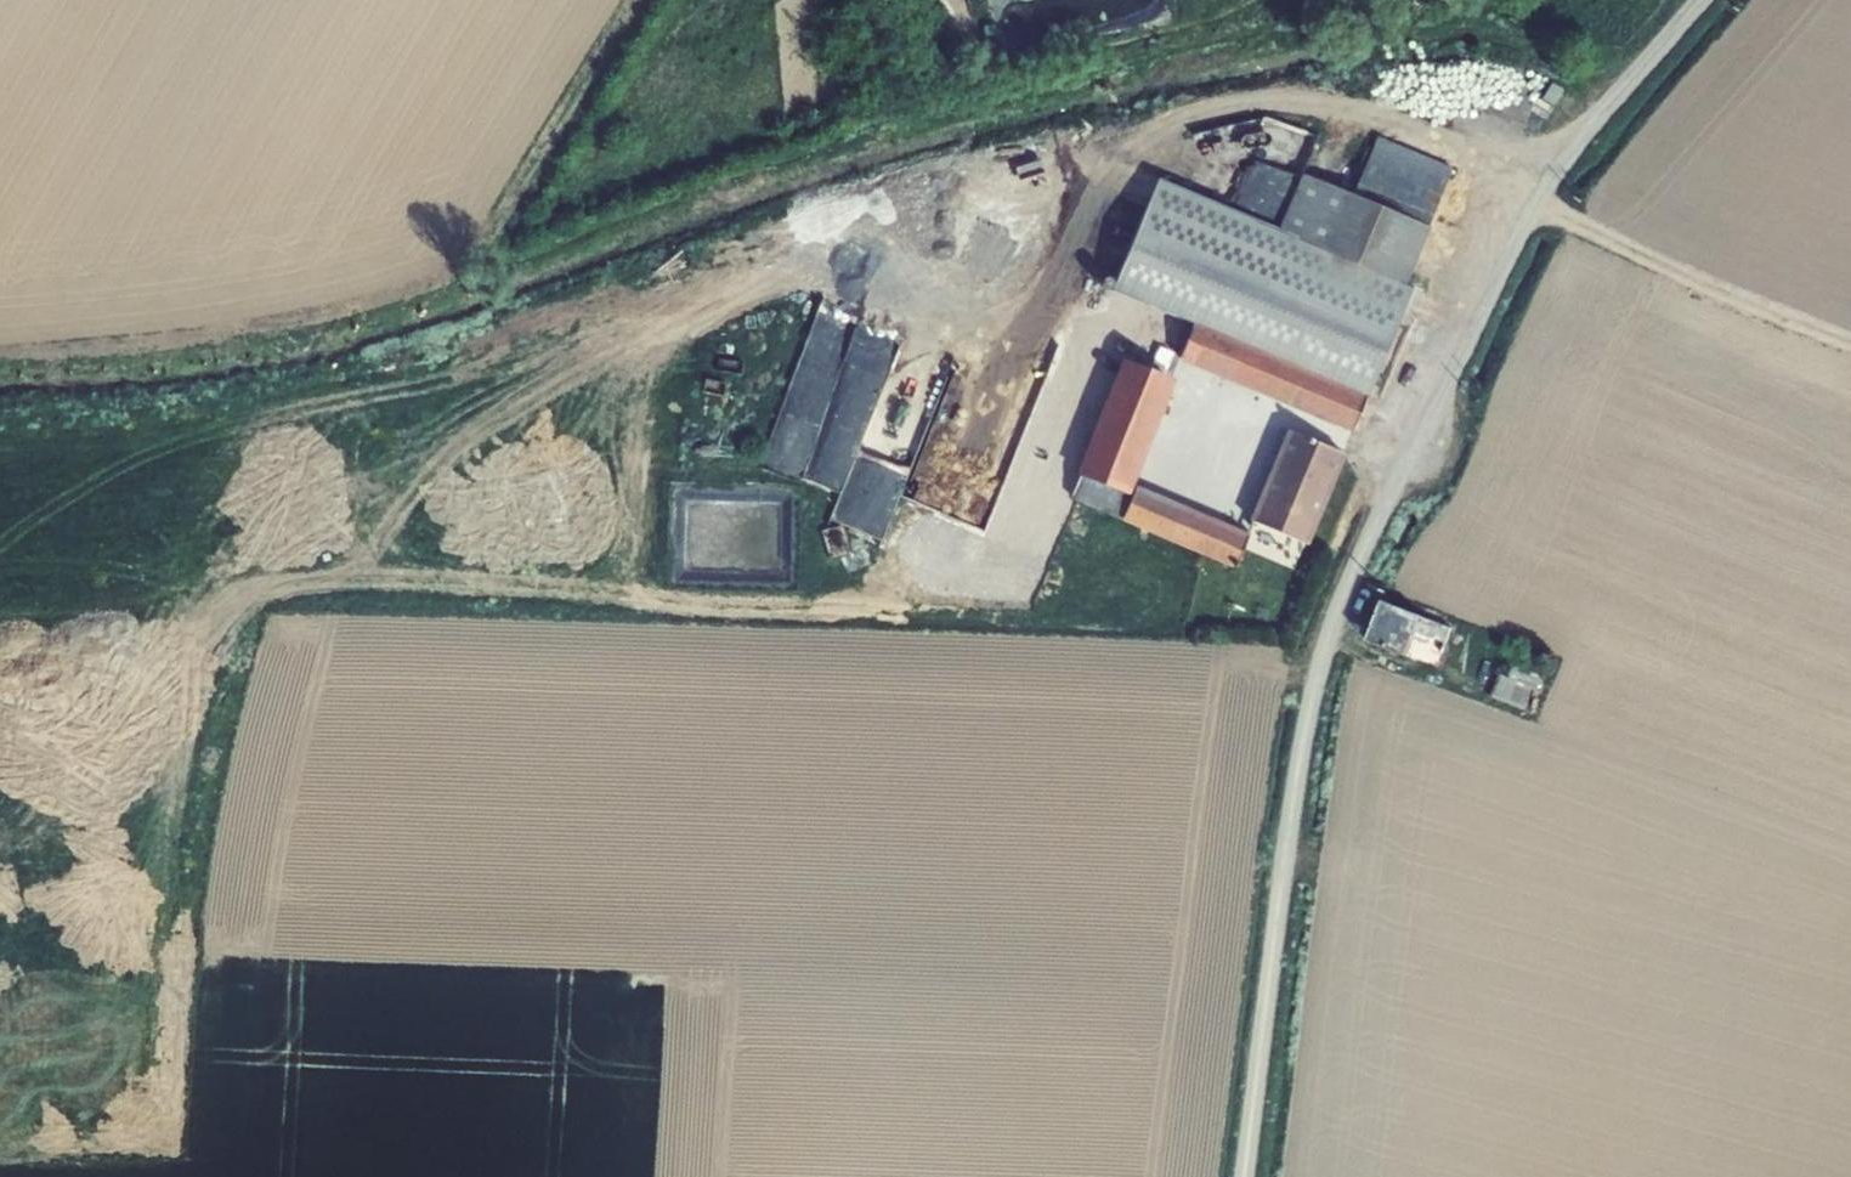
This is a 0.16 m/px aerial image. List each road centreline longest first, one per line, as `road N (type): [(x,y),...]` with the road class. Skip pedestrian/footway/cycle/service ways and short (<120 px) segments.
road 1 (unclassified): [(1244,1176),(1294,795),(1319,666),(1347,588),(1547,178),(1699,0)]
road 2 (track): [(1533,206),(1850,347)]

